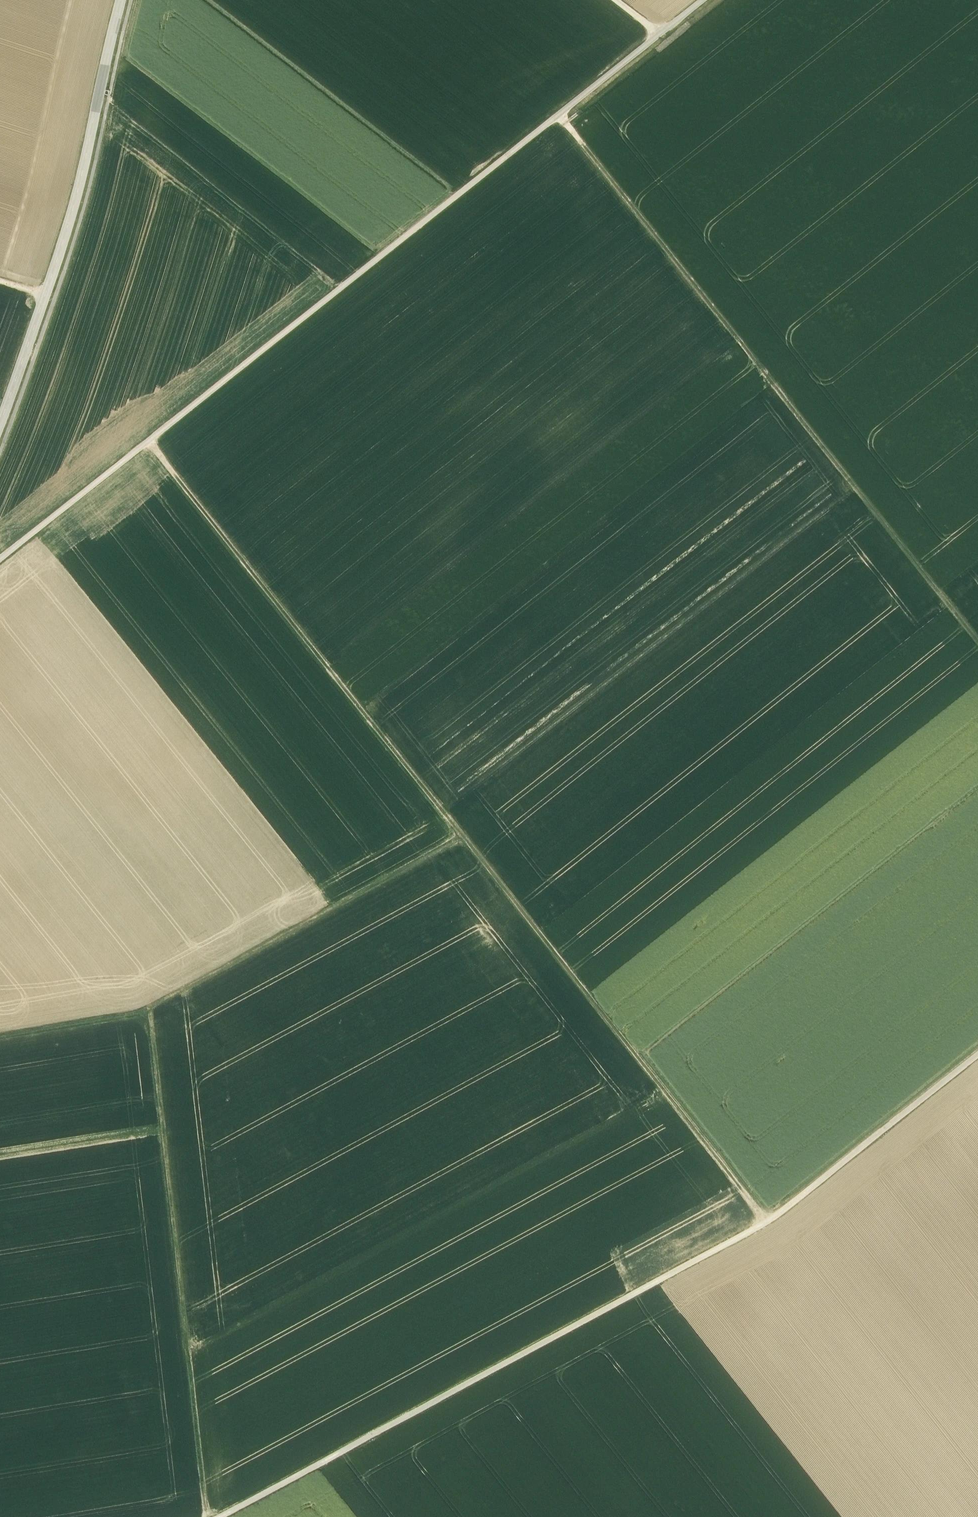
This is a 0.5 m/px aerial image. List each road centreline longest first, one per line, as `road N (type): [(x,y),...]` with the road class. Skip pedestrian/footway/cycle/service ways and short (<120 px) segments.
road 1 (track): [(0,559),(660,35),(617,0)]
road 2 (track): [(223,1516),(769,1221),(977,1056)]
road 3 (track): [(152,439),(640,1059)]
road 4 (track): [(977,638),(561,113)]
road 5 (track): [(207,1516),(149,1007)]
road 6 (unclassified): [(0,425),(72,216),(122,0)]
road 7 (track): [(464,835),(139,1011)]
road 8 (track): [(769,1221),(640,1059)]
road 9 (track): [(0,1036),(139,1011)]

